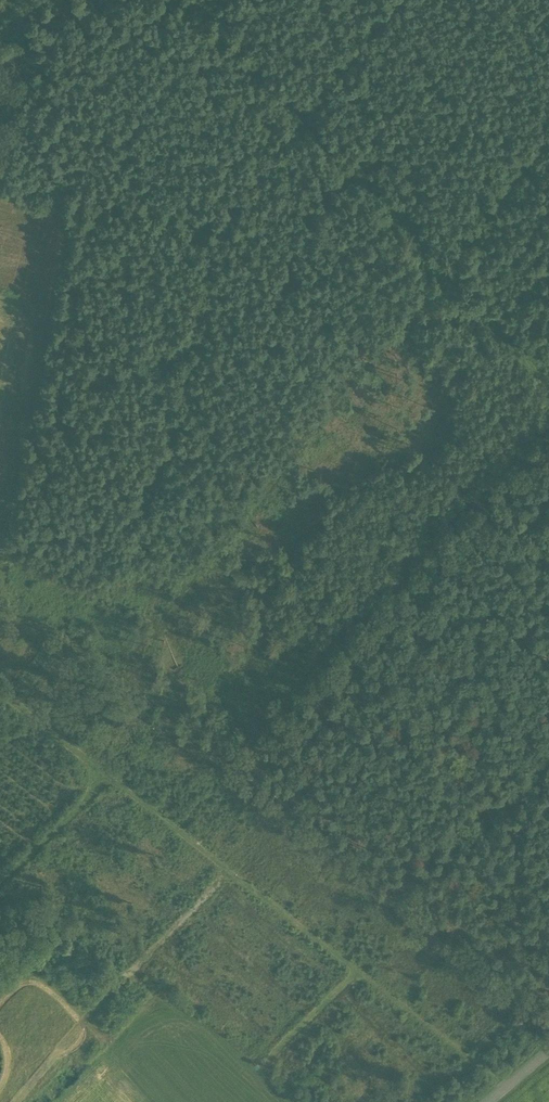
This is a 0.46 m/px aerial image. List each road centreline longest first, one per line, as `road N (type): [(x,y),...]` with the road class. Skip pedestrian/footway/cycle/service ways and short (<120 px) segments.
road 1 (track): [(0,693),(505,1087)]
road 2 (track): [(197,0),(548,382)]

